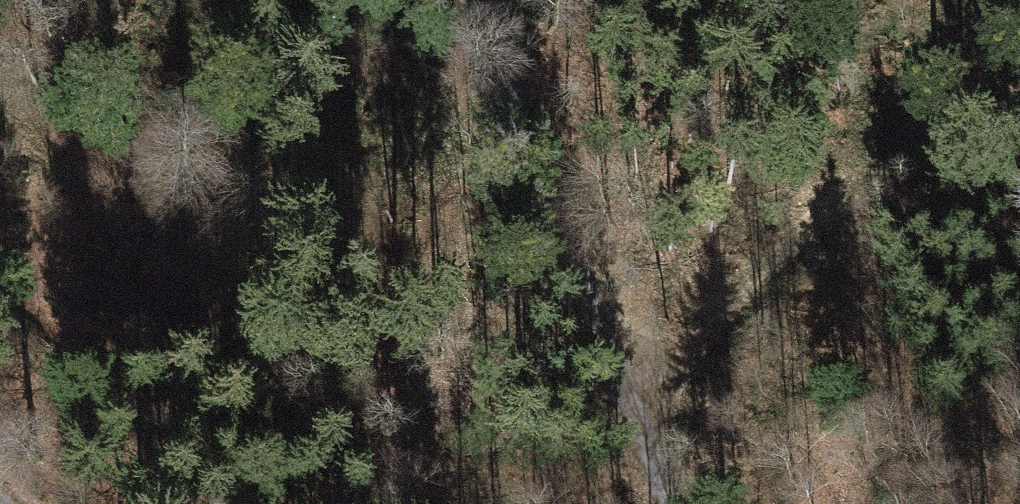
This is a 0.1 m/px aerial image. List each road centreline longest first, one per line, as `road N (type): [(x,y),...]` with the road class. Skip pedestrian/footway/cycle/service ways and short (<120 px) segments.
road 1 (track): [(1019,102),(843,206),(630,424),(502,472),(382,451),(243,366),(0,130)]
road 2 (track): [(663,503),(479,57),(463,0)]

